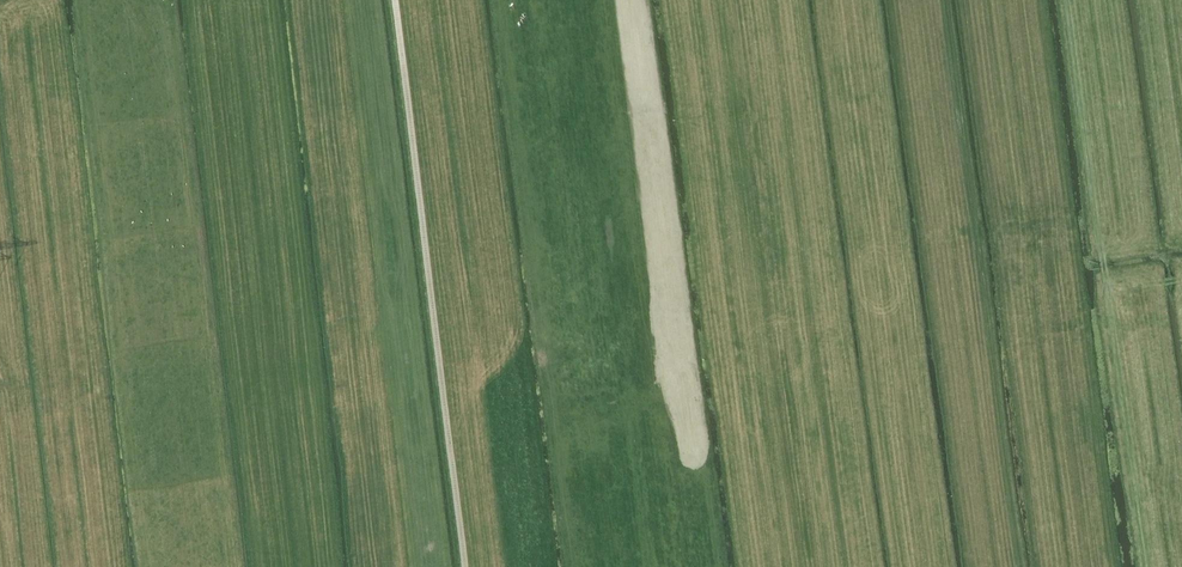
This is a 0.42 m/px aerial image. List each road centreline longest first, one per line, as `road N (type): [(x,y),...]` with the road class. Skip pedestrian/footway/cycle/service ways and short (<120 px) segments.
road 1 (track): [(1148,566),(1068,0)]
road 2 (track): [(395,0),(465,566)]

